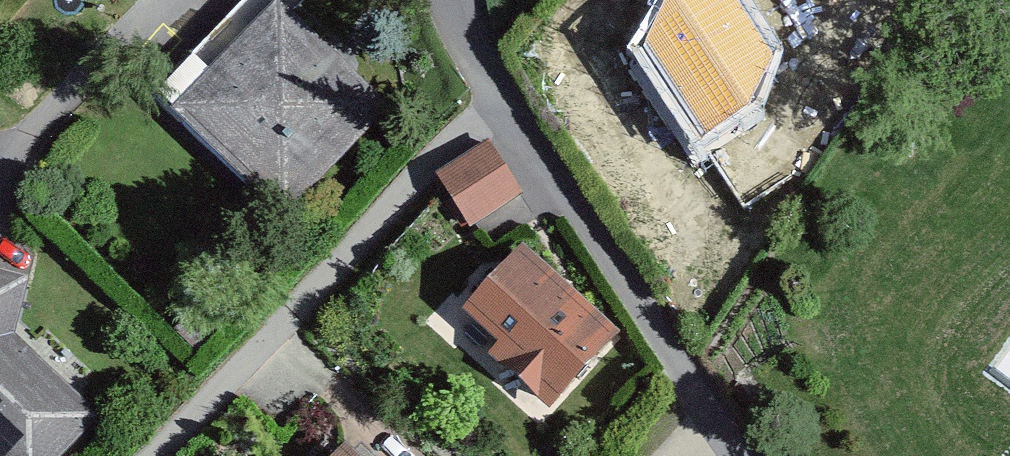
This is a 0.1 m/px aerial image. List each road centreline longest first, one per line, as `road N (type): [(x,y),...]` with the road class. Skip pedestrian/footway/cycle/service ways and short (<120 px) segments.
road 1 (residential): [(450,0),(499,110),(739,455)]
road 2 (residential): [(0,171),(171,0)]

